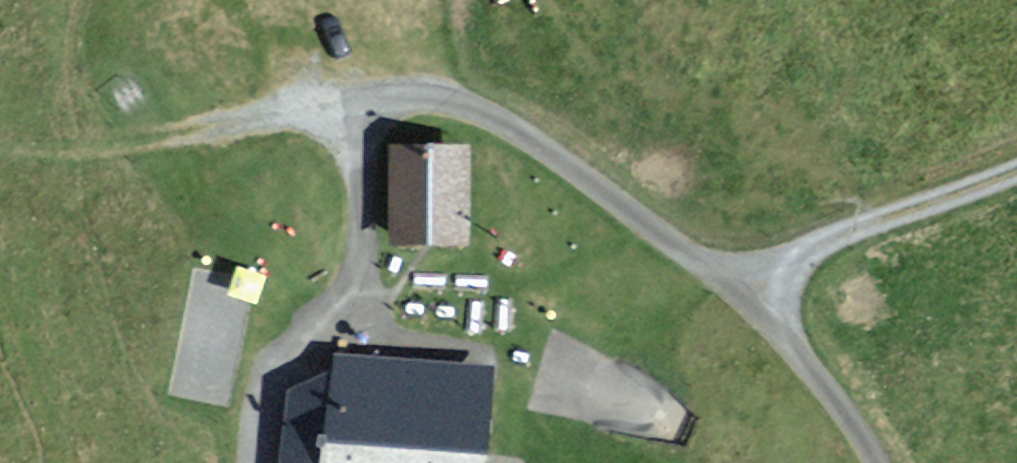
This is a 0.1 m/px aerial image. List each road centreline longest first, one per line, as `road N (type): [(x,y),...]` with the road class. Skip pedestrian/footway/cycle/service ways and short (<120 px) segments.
road 1 (track): [(255,122),(363,99),(456,101),(516,131),(718,275),(792,301)]
road 2 (unclassified): [(1016,174),(831,244),(799,264),(792,323),(801,356),(868,462)]
road 3 (track): [(345,102),(361,187),(352,293),(267,374),(254,462)]

